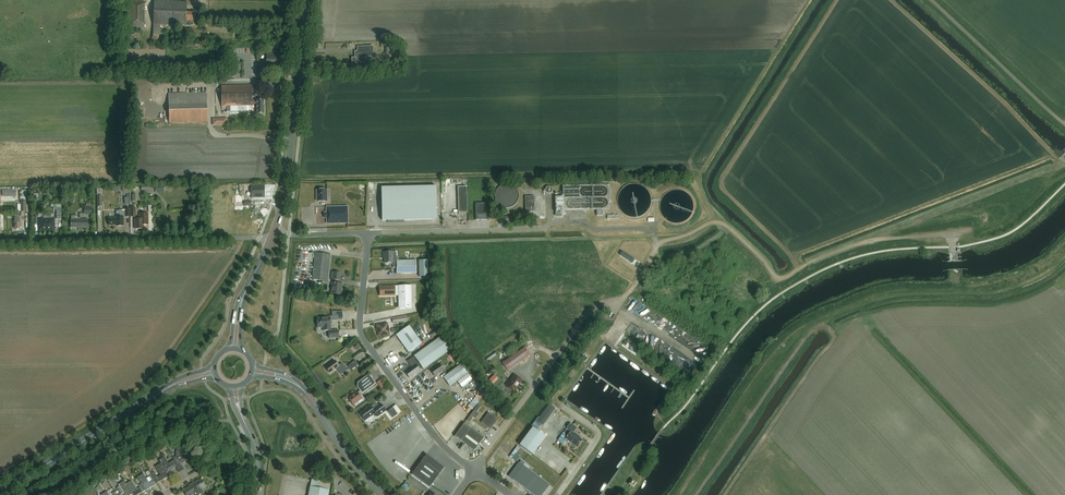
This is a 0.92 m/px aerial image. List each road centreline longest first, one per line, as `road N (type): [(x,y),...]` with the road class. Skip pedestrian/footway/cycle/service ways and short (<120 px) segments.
road 1 (track): [(656,244),(719,223),(781,279),(867,242),(952,235),(953,247)]
road 2 (unclassified): [(369,233),(363,339),(437,439),(473,469)]
road 3 (unclassified): [(0,241),(272,236)]
road 4 (secondary): [(272,236),(287,179),(306,0)]
road 5 (primary): [(0,493),(160,392)]
road 6 (unclassified): [(369,233),(547,225)]
road 7 (track): [(655,234),(655,255),(633,288),(589,311),(557,353)]
road 8 (unclassified): [(557,353),(473,469)]
road 9 (primary): [(383,494),(307,393)]

